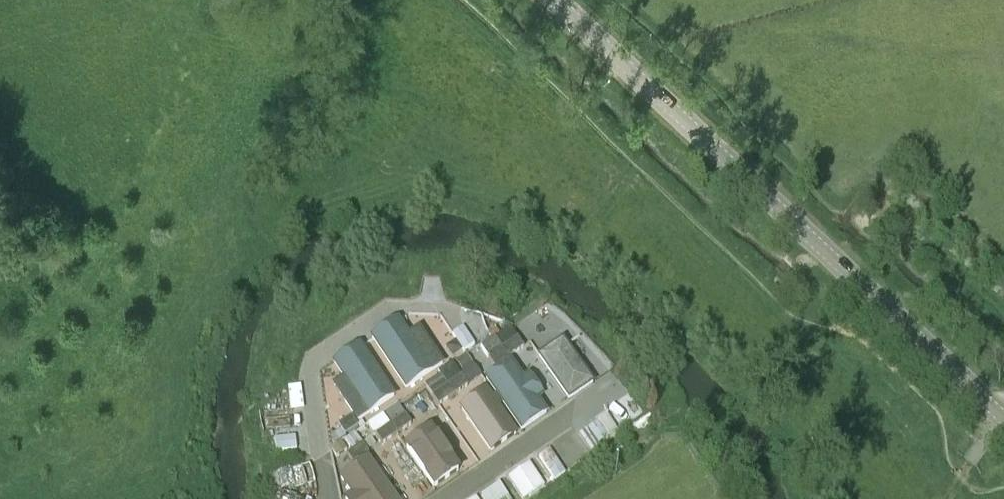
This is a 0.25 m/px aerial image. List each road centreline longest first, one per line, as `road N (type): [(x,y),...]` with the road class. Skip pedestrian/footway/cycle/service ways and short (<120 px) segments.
road 1 (secondary): [(1003,417),(557,0)]
road 2 (unclassified): [(326,498),(313,361),(405,306),(446,308),(458,326)]
road 3 (unclassified): [(445,498),(582,405)]

